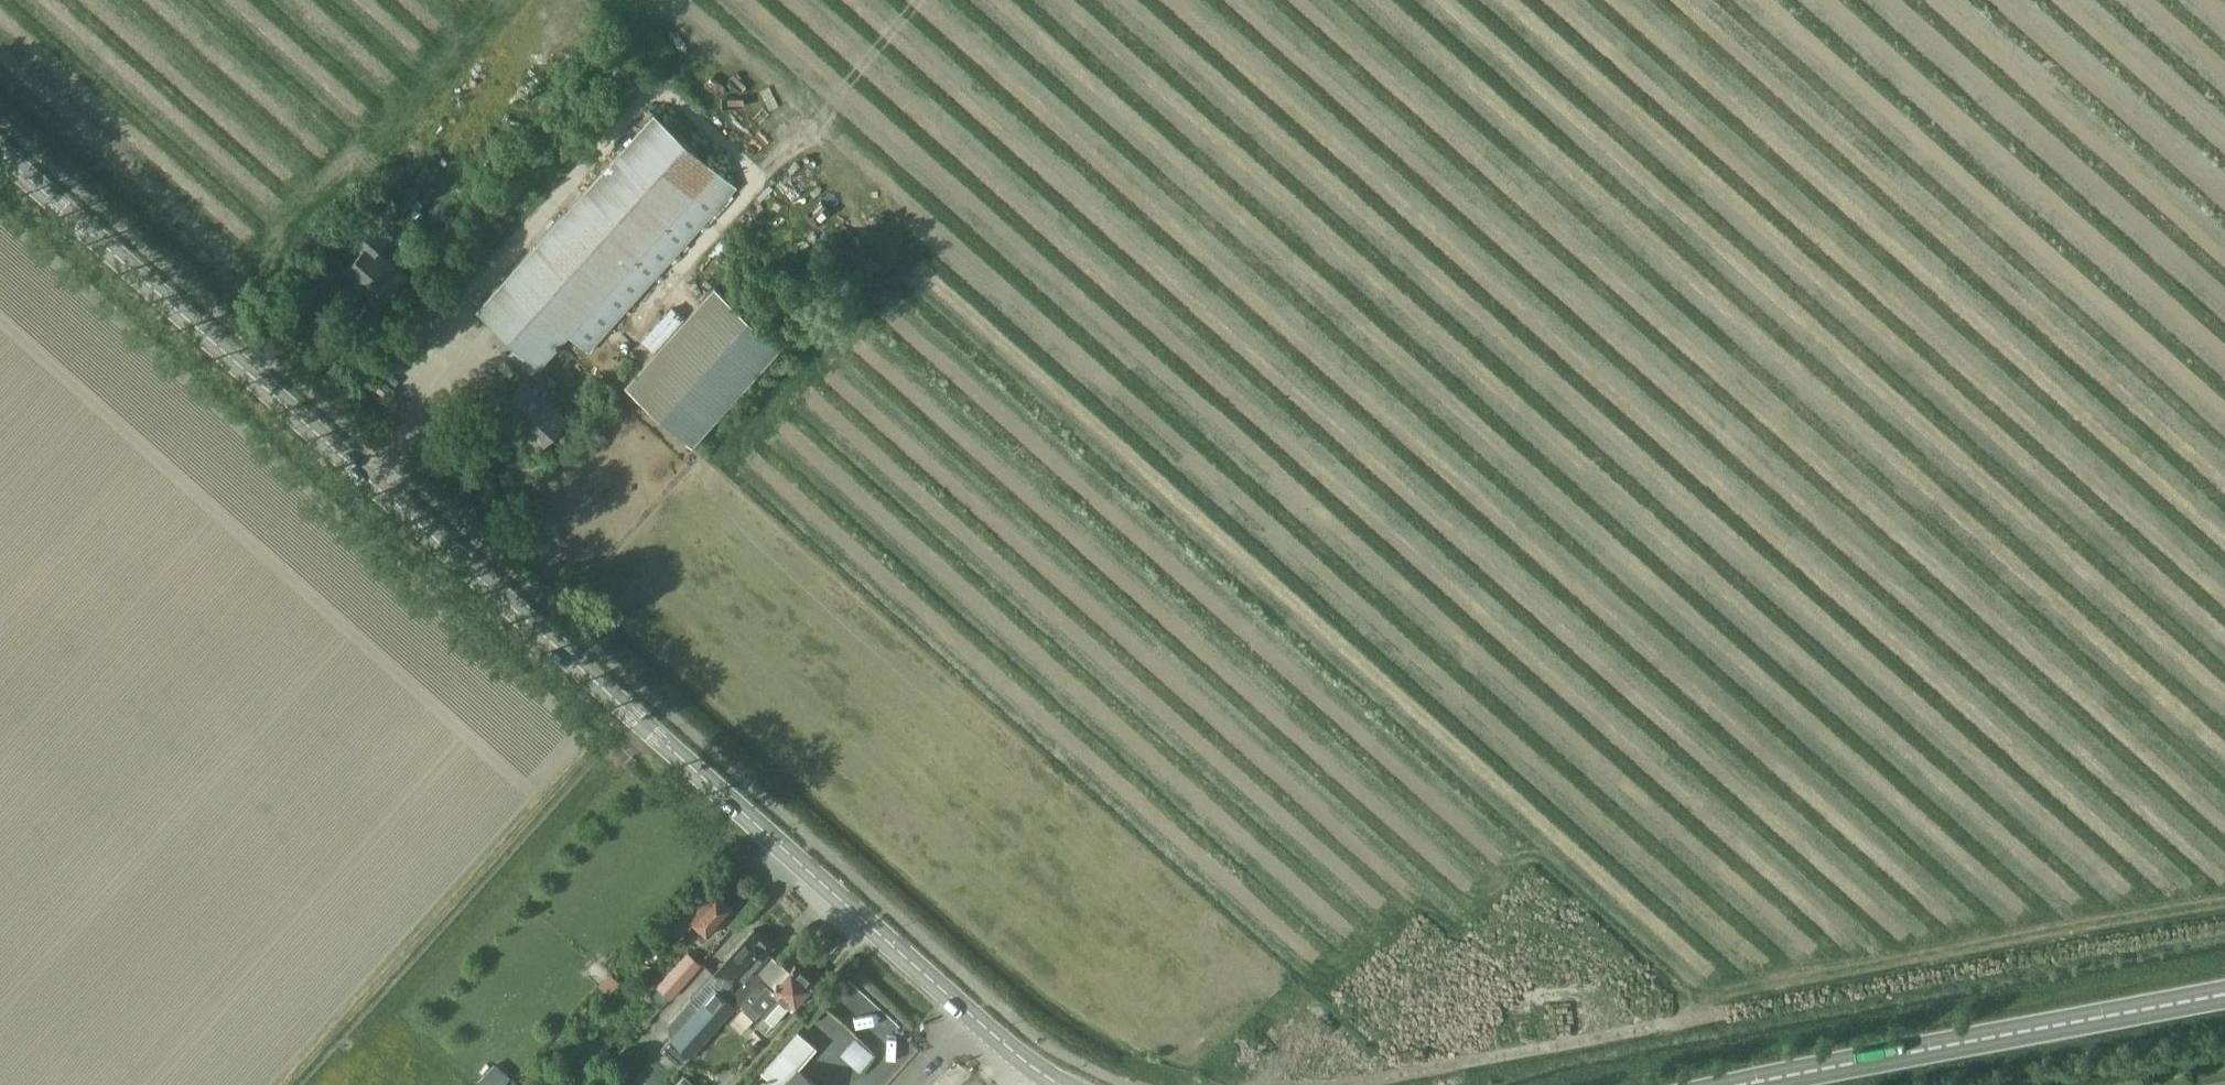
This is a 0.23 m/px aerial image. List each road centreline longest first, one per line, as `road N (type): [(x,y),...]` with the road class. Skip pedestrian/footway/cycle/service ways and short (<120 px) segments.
road 1 (secondary): [(1067,1084),(1005,1045),(0,153)]
road 2 (secondary): [(1736,1084),(2224,993)]

